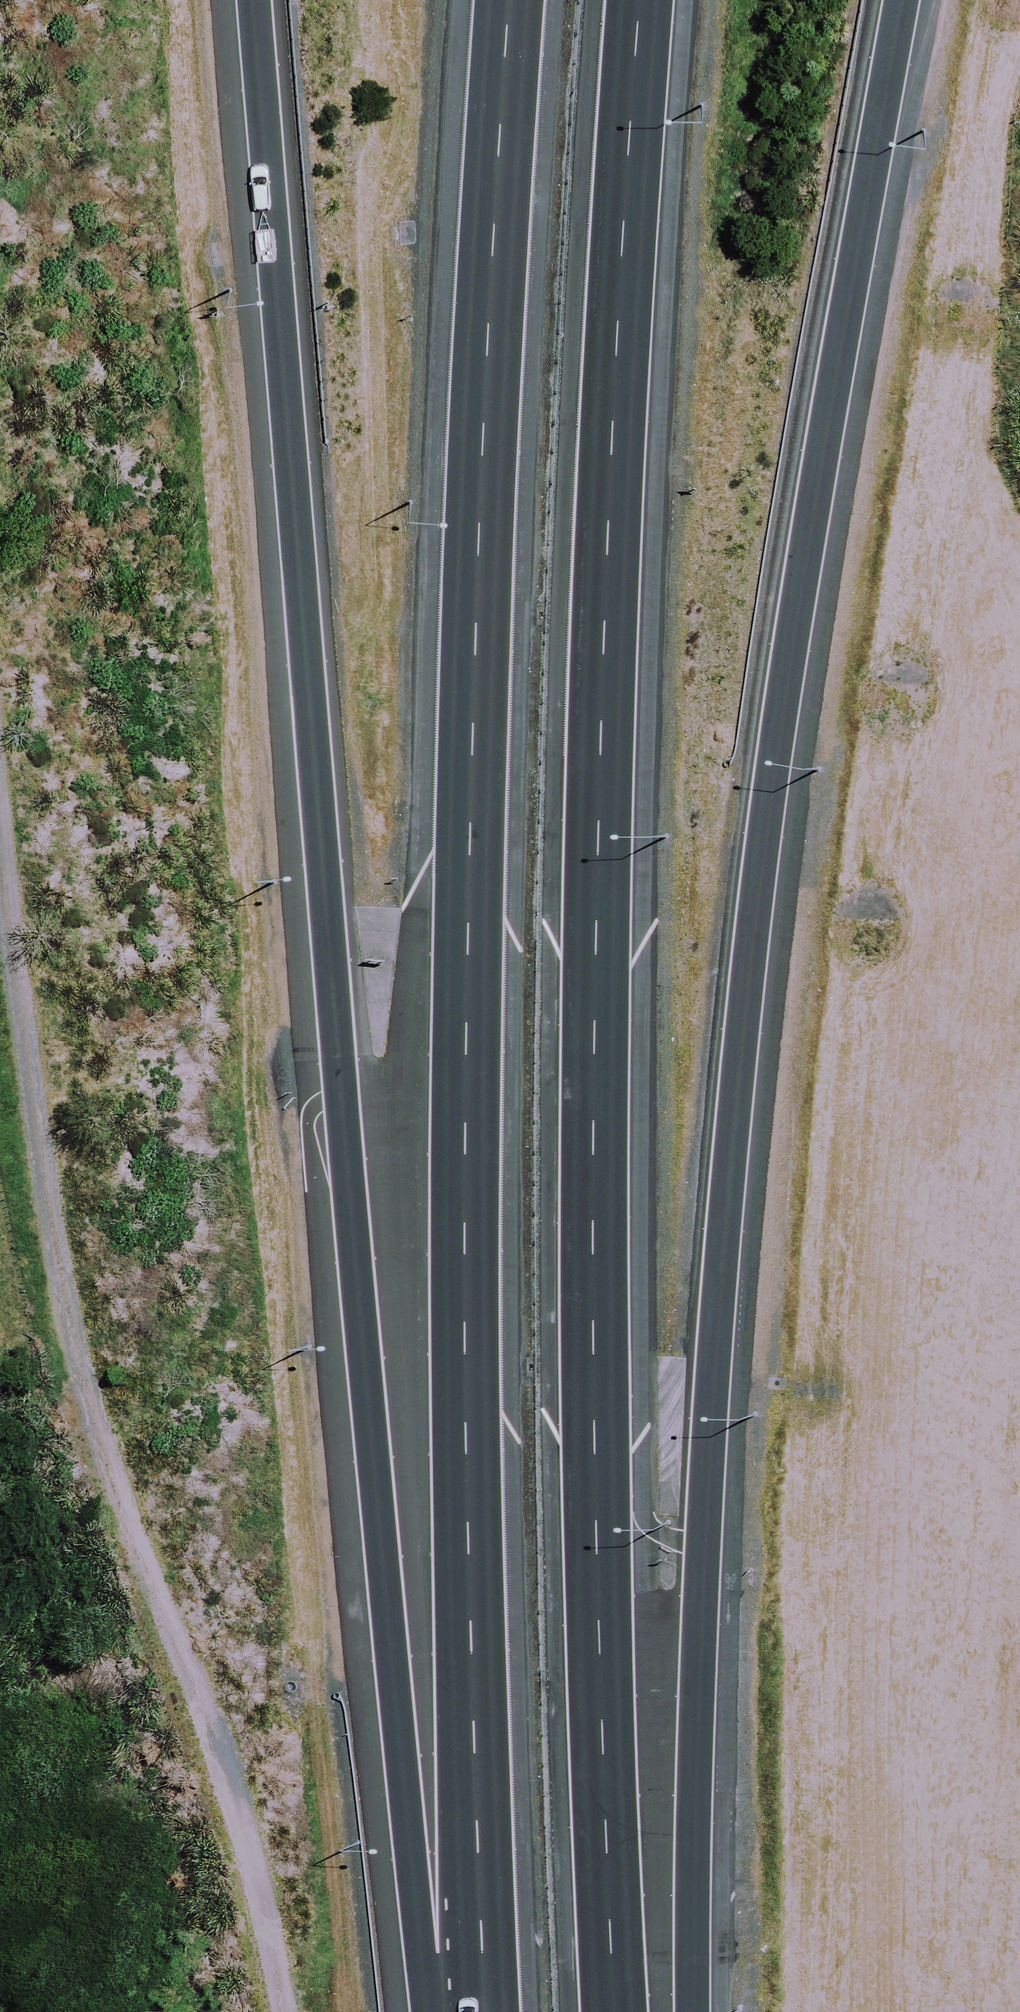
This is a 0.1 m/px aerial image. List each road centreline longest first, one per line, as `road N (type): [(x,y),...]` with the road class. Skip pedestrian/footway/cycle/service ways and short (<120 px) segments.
road 1 (motorway): [(906,0),(749,925),(698,1654),(687,2011)]
road 2 (motorway): [(446,2011),(423,1938),(391,1668),(247,0)]
road 3 (motorway): [(648,0),(597,739),(612,2011)]
road 4 (motorway): [(469,2011),(473,634),(509,0)]

